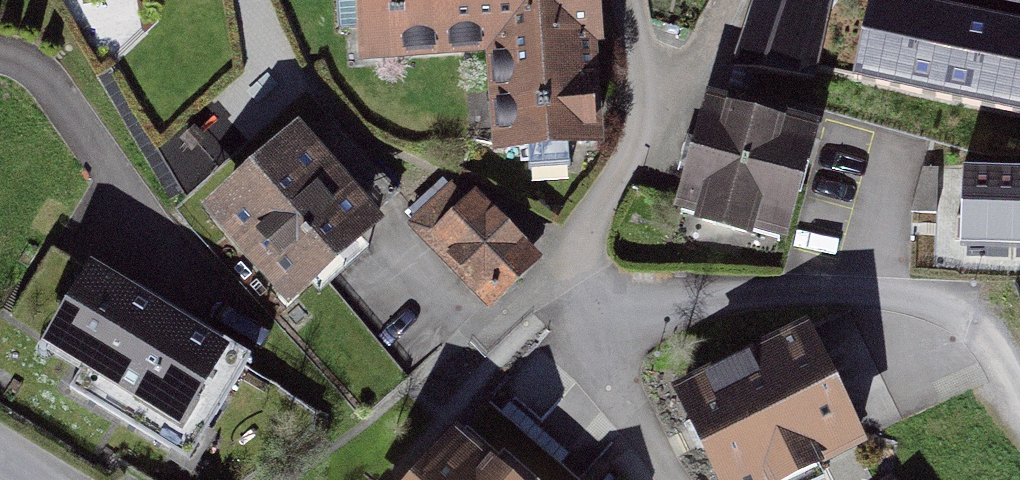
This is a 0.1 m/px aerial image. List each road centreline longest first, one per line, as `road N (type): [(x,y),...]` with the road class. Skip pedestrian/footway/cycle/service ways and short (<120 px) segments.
road 1 (residential): [(581,303),(837,292),(930,302),(968,317),(1019,390)]
road 2 (residential): [(581,303),(594,226),(656,89)]
road 3 (residential): [(581,303),(599,382),(664,479)]

